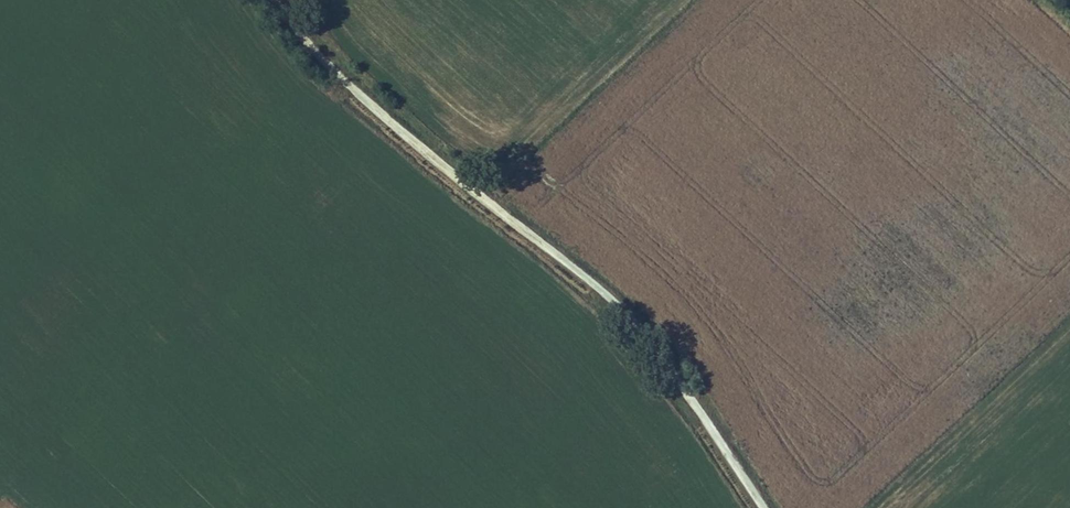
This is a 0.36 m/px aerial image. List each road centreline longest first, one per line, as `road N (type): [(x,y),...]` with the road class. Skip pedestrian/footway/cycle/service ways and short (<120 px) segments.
road 1 (track): [(289,0),(345,72),(665,322),(781,507)]

